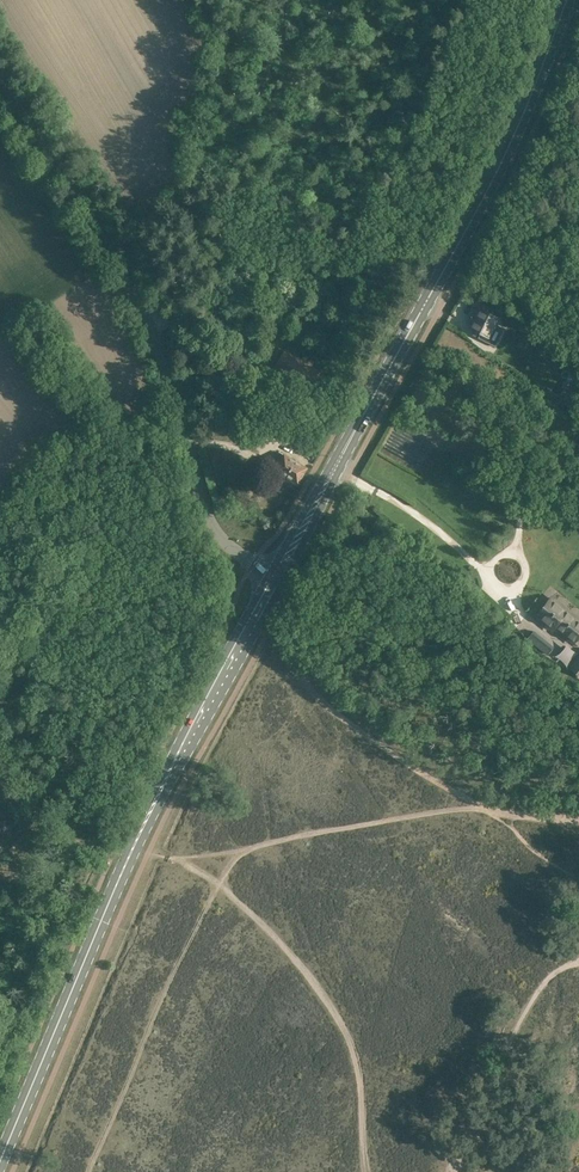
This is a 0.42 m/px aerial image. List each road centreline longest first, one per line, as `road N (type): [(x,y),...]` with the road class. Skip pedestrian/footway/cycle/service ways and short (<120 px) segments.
road 1 (track): [(449,16),(429,91),(282,166),(215,52),(204,109),(191,127),(204,172),(204,225),(171,320),(145,322)]
road 2 (secondary): [(0,1166),(131,851),(277,575)]
road 3 (secondary): [(277,575),(491,200),(570,0)]
road 4 (unclassified): [(277,575),(210,524),(121,269),(0,82)]
road 5 (track): [(578,820),(449,810),(201,862),(168,855)]
road 6 (track): [(168,855),(265,931),(348,1040),(364,1171)]
road 7 (track): [(305,401),(171,320)]

